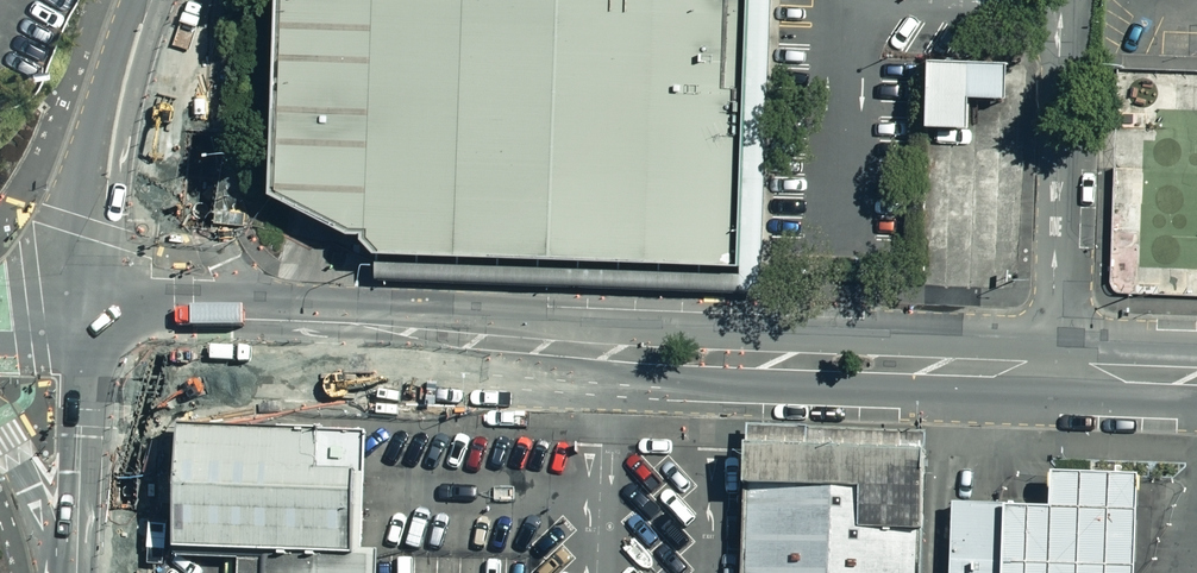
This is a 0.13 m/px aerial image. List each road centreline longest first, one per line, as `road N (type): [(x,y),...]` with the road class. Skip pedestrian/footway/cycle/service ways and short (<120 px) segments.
road 1 (secondary): [(272,336),(1058,372)]
road 2 (unclassified): [(1058,372),(1079,0)]
road 3 (secondary): [(145,16),(227,262),(272,336)]
road 4 (residential): [(107,331),(110,151),(145,16)]
road 5 (secondary): [(95,572),(107,331)]
road 6 (secondary): [(107,331),(272,336)]
road 7 (secondary): [(72,572),(0,429)]
road 8 (secondary): [(1058,372),(1196,377)]

